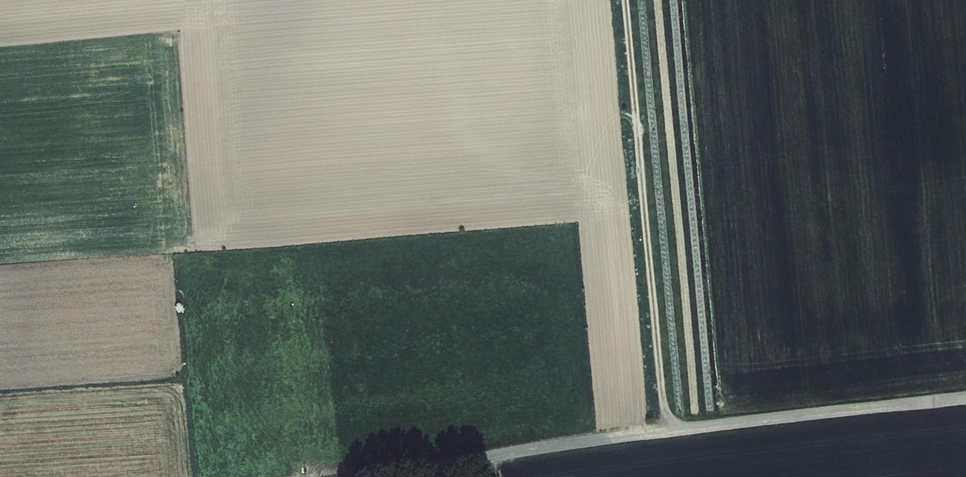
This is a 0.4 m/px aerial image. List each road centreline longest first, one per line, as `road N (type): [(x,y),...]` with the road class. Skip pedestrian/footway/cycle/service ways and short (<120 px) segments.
road 1 (track): [(965,398),(569,442),(415,476)]
road 2 (track): [(671,431),(627,0)]

